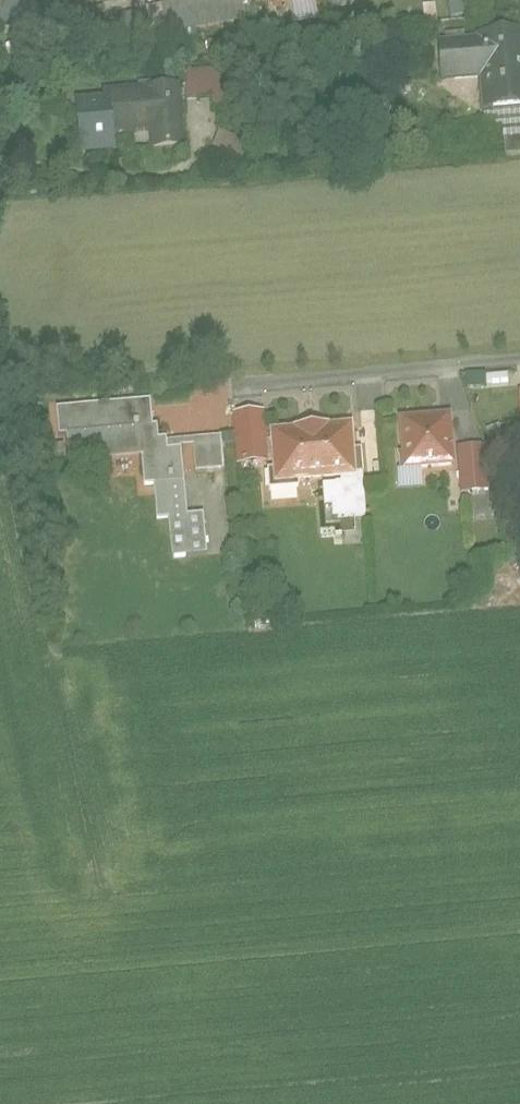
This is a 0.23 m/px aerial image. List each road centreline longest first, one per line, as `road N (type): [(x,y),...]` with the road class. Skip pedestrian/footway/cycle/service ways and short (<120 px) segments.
road 1 (residential): [(519,356),(217,387)]

